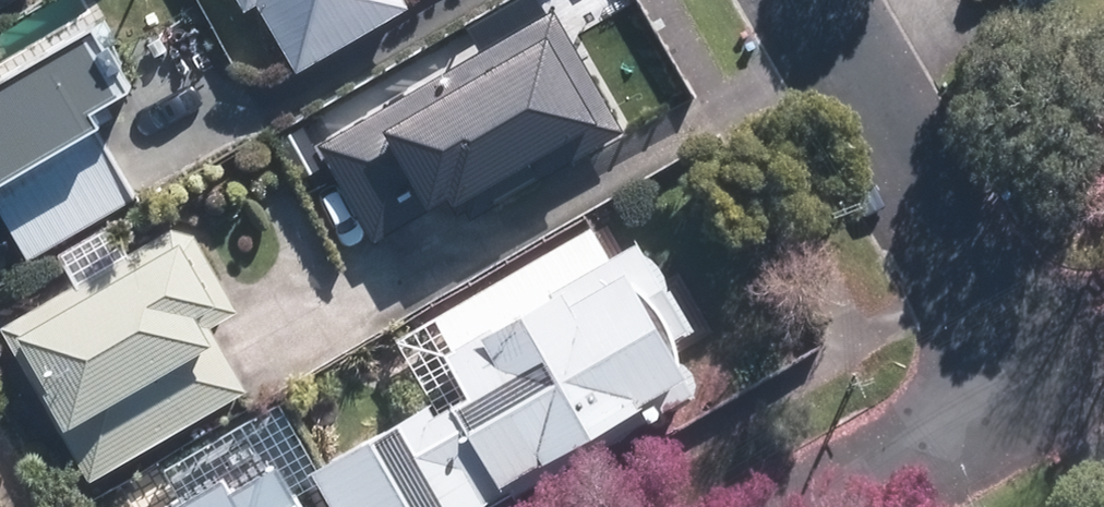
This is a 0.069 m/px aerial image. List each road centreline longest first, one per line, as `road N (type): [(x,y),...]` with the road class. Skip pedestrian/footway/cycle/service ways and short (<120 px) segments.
road 1 (residential): [(797,0),(1020,396)]
road 2 (residential): [(1020,396),(827,506)]

